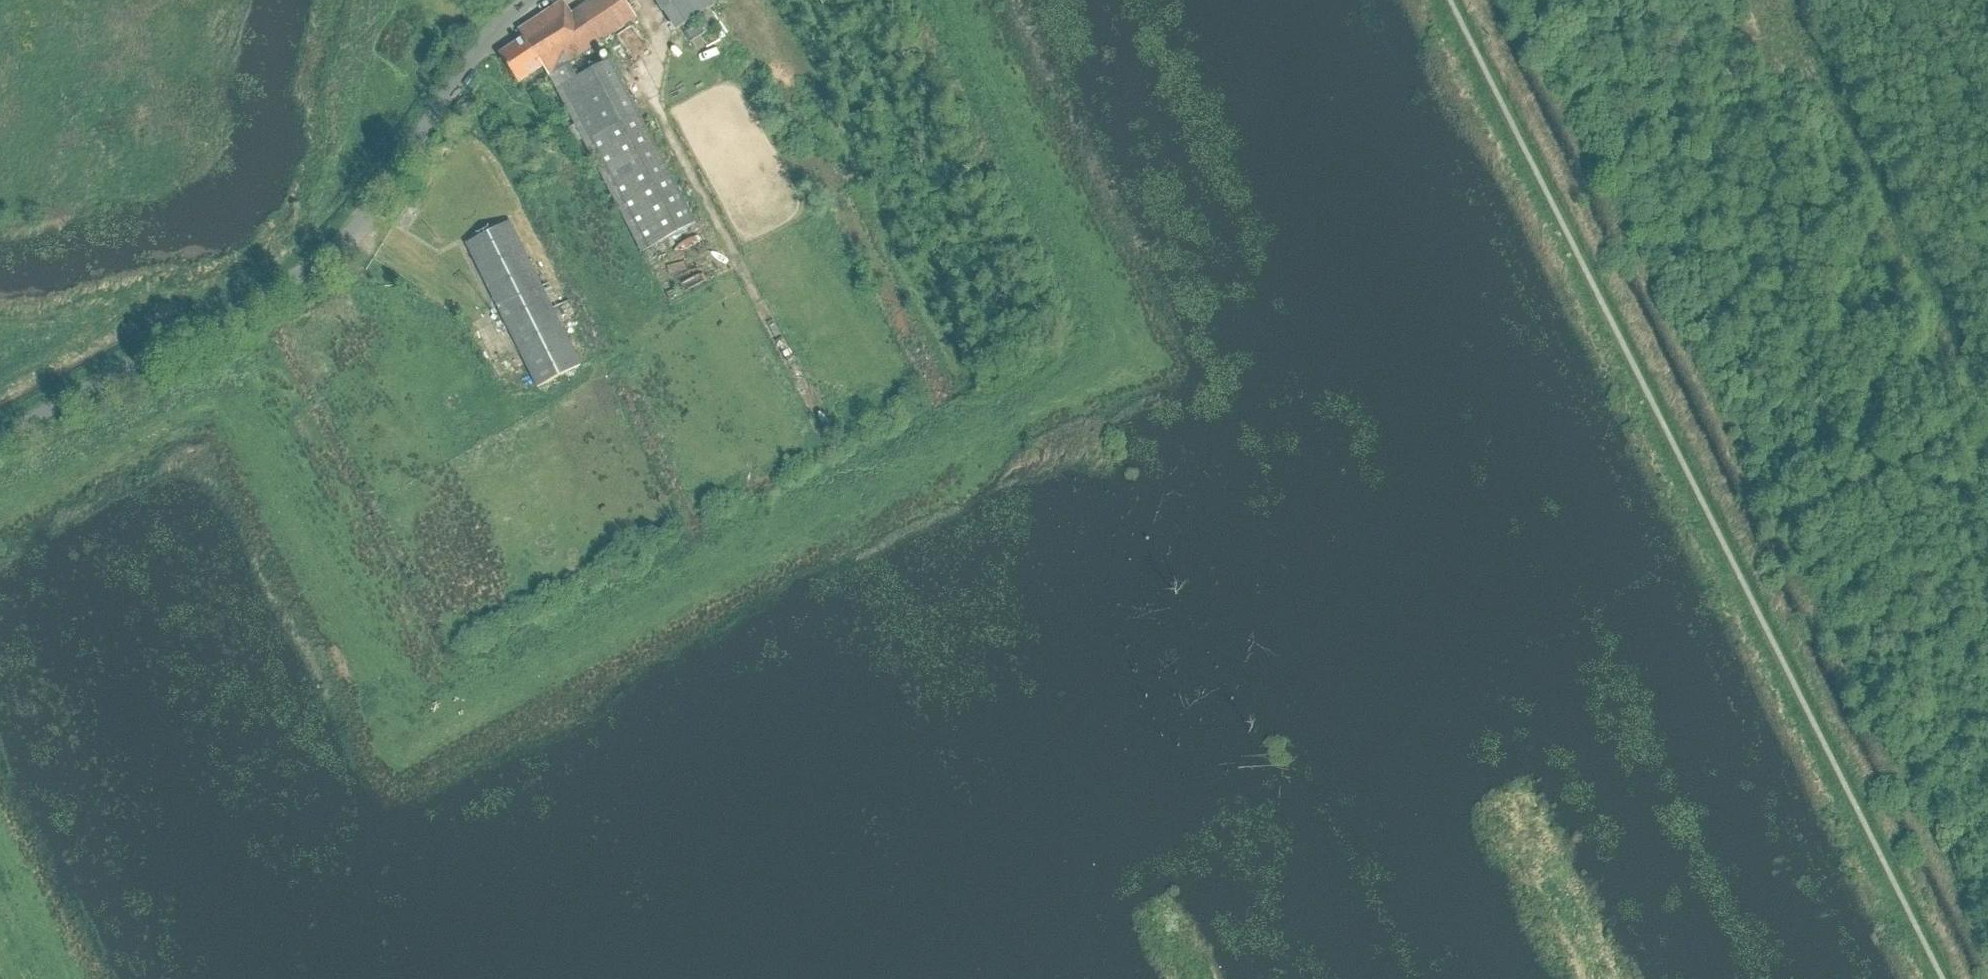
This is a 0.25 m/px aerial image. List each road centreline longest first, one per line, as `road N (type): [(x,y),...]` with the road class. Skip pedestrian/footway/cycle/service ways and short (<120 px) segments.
road 1 (unclassified): [(0,436),(313,265),(376,200),(485,41),(530,0)]

